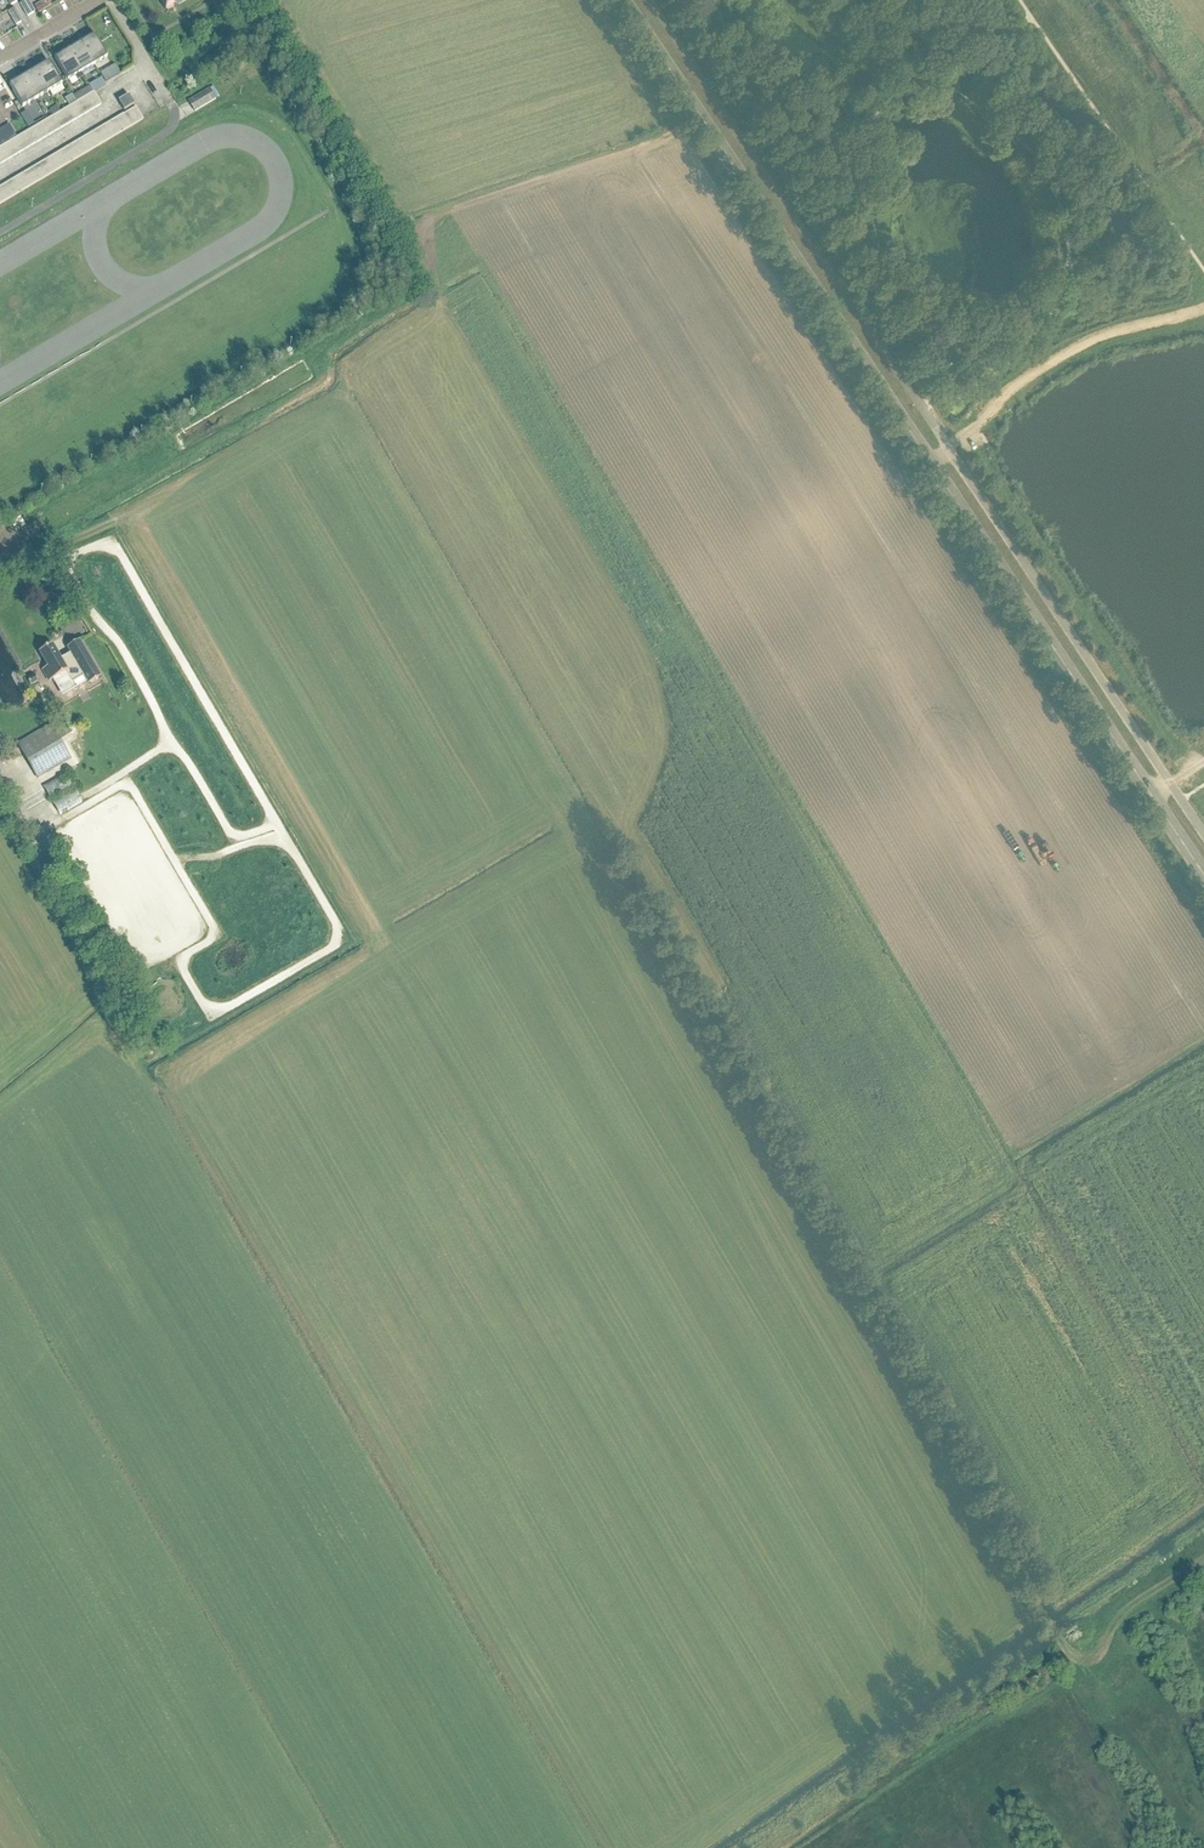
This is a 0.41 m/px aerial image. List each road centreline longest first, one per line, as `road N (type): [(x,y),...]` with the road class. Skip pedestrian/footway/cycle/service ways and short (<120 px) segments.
road 1 (secondary): [(931,463),(624,0)]
road 2 (unclassified): [(948,448),(649,0)]
road 3 (unclassified): [(1170,784),(948,448)]
road 4 (secondary): [(1153,796),(931,463)]

